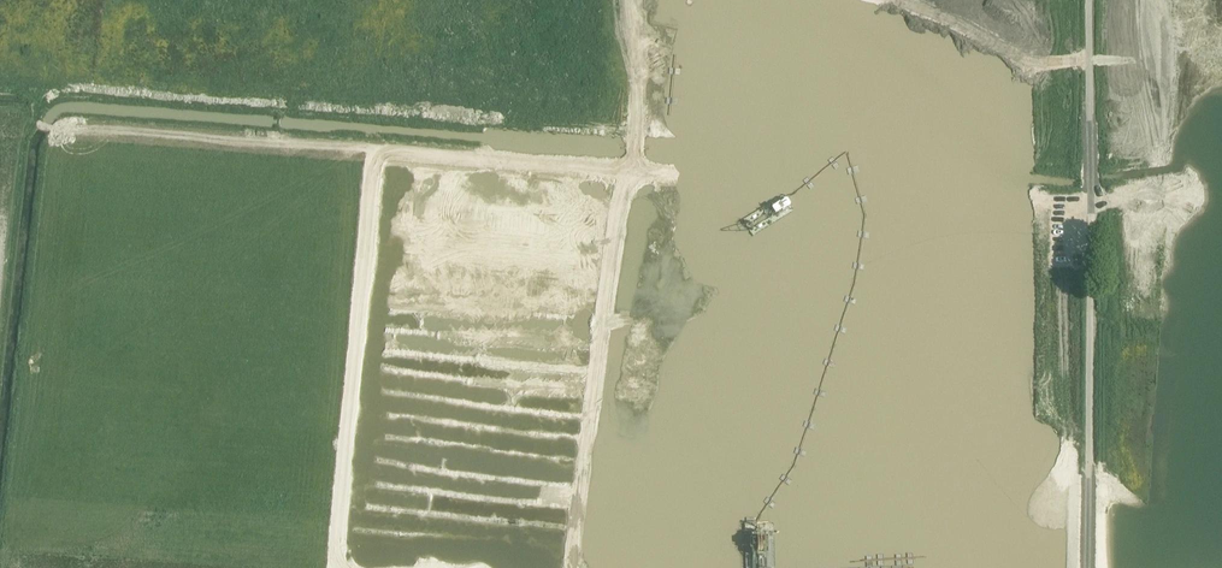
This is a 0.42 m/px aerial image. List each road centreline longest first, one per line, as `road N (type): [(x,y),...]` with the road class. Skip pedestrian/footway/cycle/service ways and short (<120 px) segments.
road 1 (track): [(0,536),(52,77),(102,51),(285,0)]
road 2 (unclassified): [(1090,567),(1091,0)]
road 3 (track): [(901,0),(1049,60),(1091,60)]

